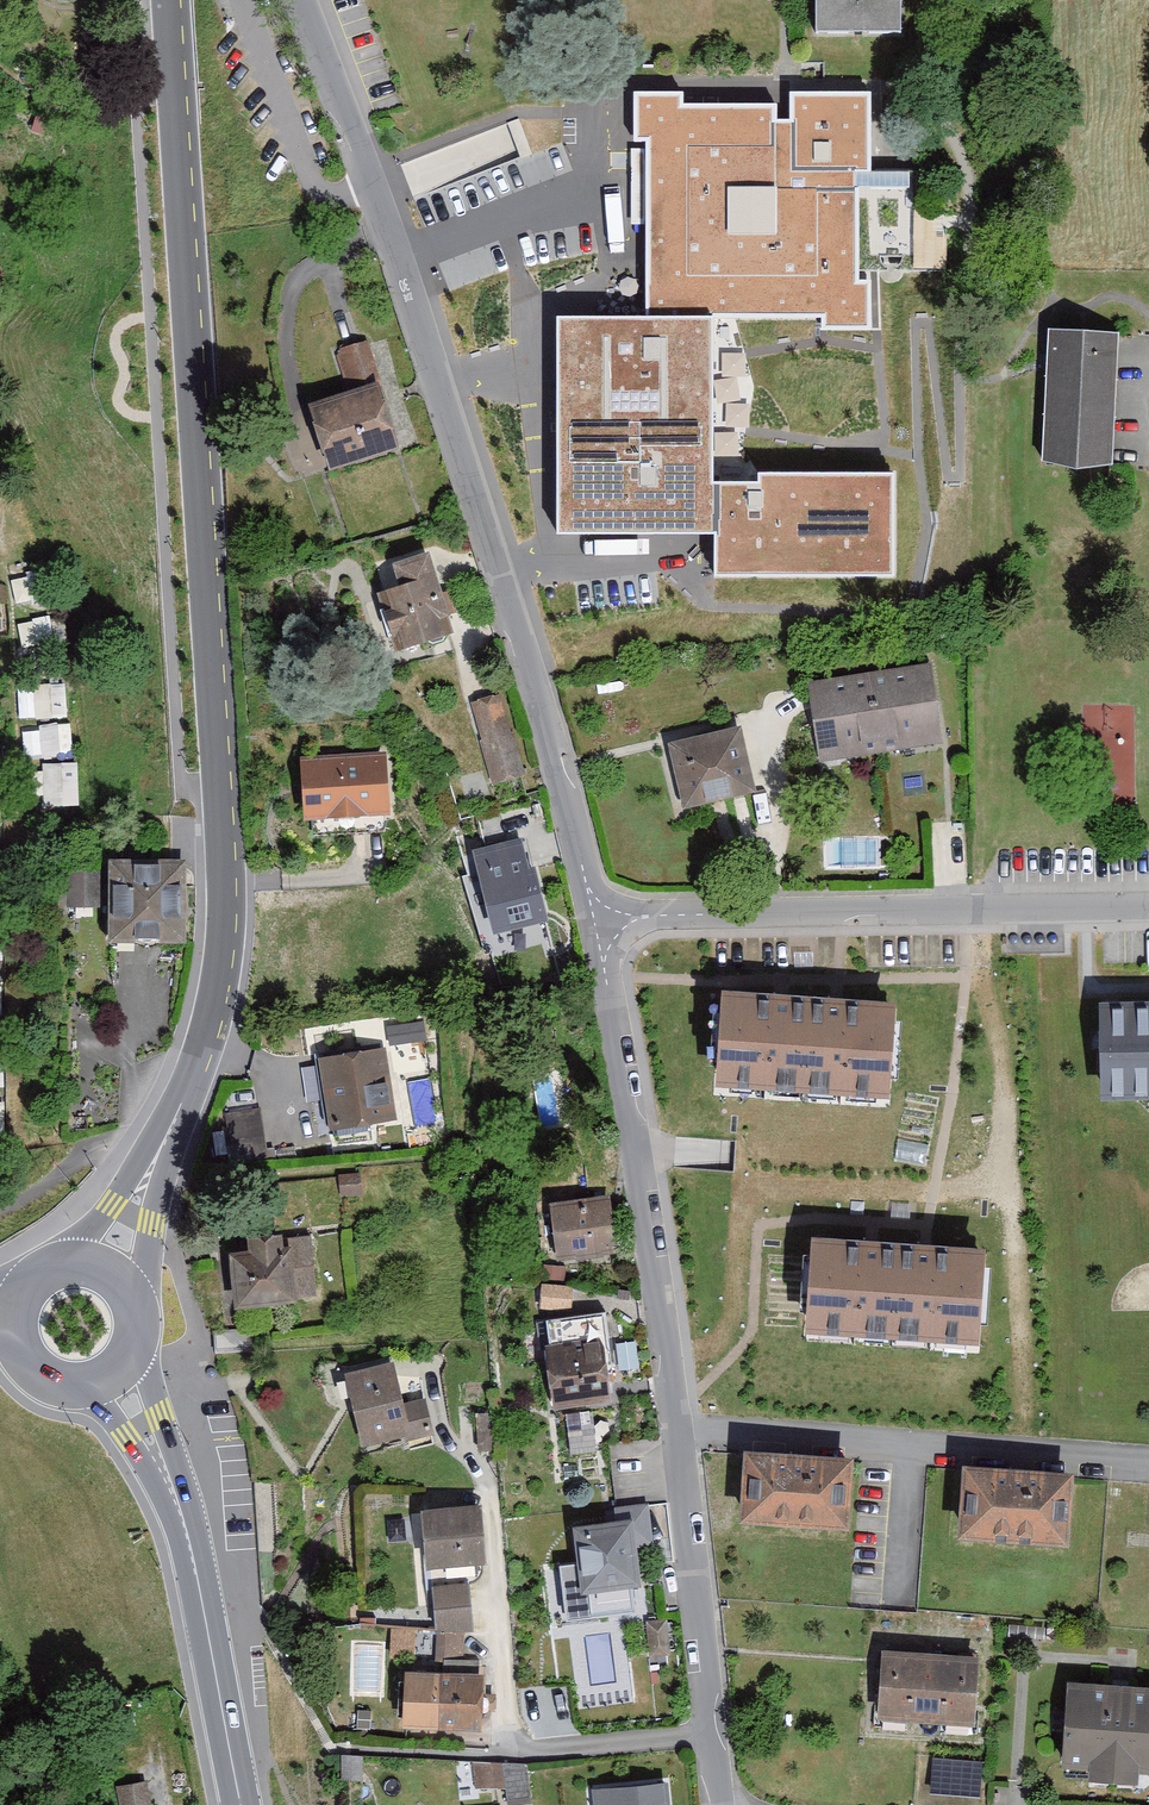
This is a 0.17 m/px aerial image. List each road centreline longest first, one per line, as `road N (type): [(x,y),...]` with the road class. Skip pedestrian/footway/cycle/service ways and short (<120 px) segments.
road 1 (tertiary): [(169,0),(221,939),(182,1108)]
road 2 (residential): [(290,0),(504,573),(594,917)]
road 3 (residential): [(594,917),(1148,908)]
road 4 (residential): [(594,917),(674,1433)]
road 5 (residential): [(674,1433),(1148,1466)]
road 6 (residential): [(674,1433),(720,1804)]
road 7 (primary): [(179,1502),(239,1804)]
road 8 (residential): [(182,1108),(0,1208)]
road 9 (primary): [(179,1502),(134,1339)]
road 10 (primary): [(75,1382),(179,1502)]
road 11 (tertiary): [(134,1303),(159,1154)]
road 12 (tertiary): [(159,1154),(61,1261)]

